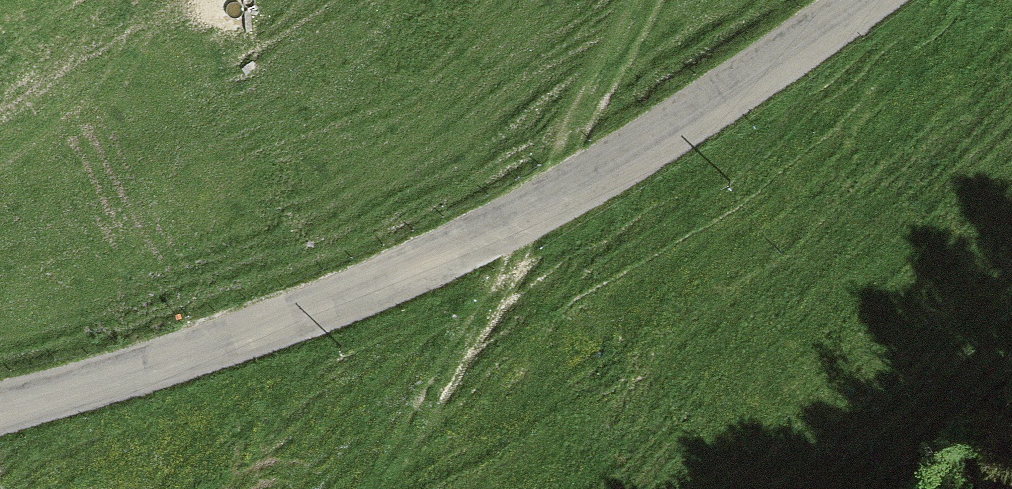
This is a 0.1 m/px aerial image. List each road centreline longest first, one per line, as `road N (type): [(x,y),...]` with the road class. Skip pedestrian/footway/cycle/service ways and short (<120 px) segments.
road 1 (unclassified): [(870,0),(730,100),(472,248),(262,337),(0,410)]
road 2 (track): [(386,488),(498,295),(637,0)]

